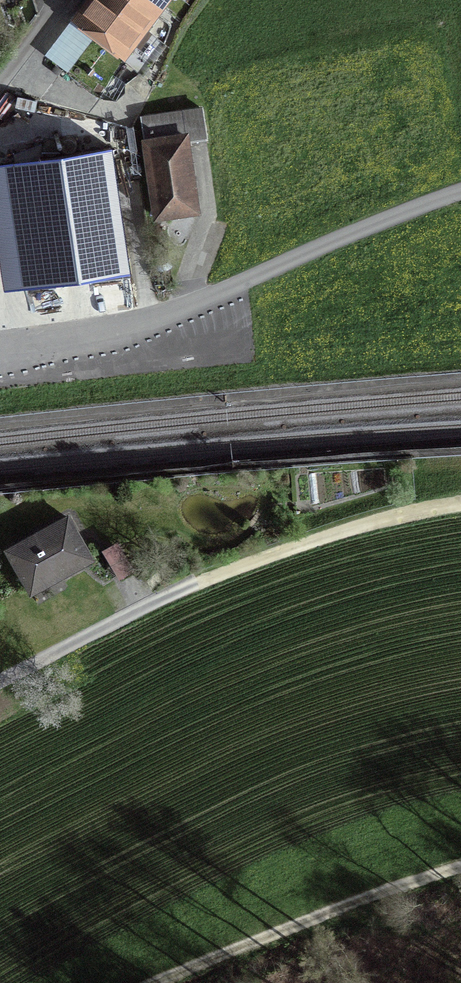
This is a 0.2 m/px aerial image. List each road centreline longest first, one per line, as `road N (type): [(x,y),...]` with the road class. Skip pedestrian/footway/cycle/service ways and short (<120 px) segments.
road 1 (residential): [(0,348),(91,336),(181,311),(460,194)]
road 2 (track): [(158,982),(460,866)]
road 3 (track): [(460,504),(386,516),(194,584)]

